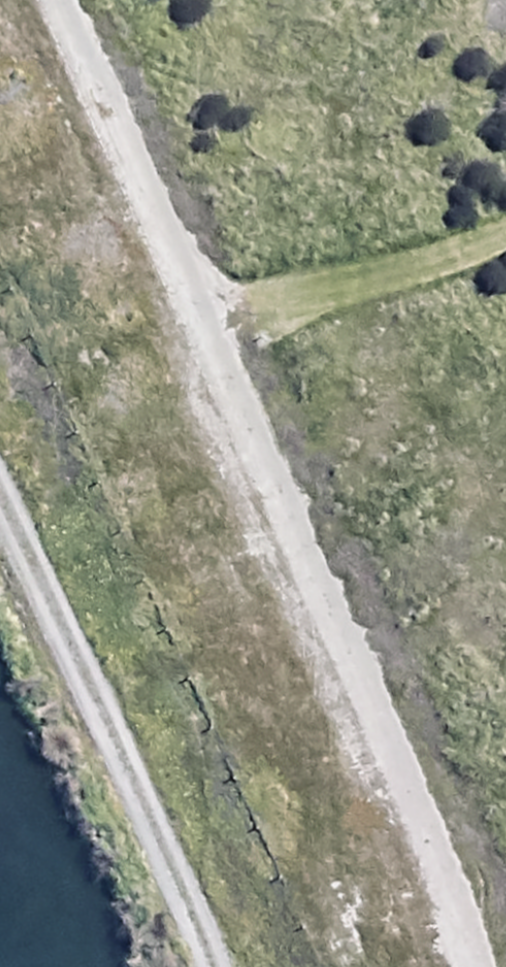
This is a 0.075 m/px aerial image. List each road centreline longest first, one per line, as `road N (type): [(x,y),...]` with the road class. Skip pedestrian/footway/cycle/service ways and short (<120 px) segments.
road 1 (track): [(193,307),(479,966)]
road 2 (track): [(0,524),(142,827),(197,966)]
road 3 (track): [(50,0),(193,307)]

